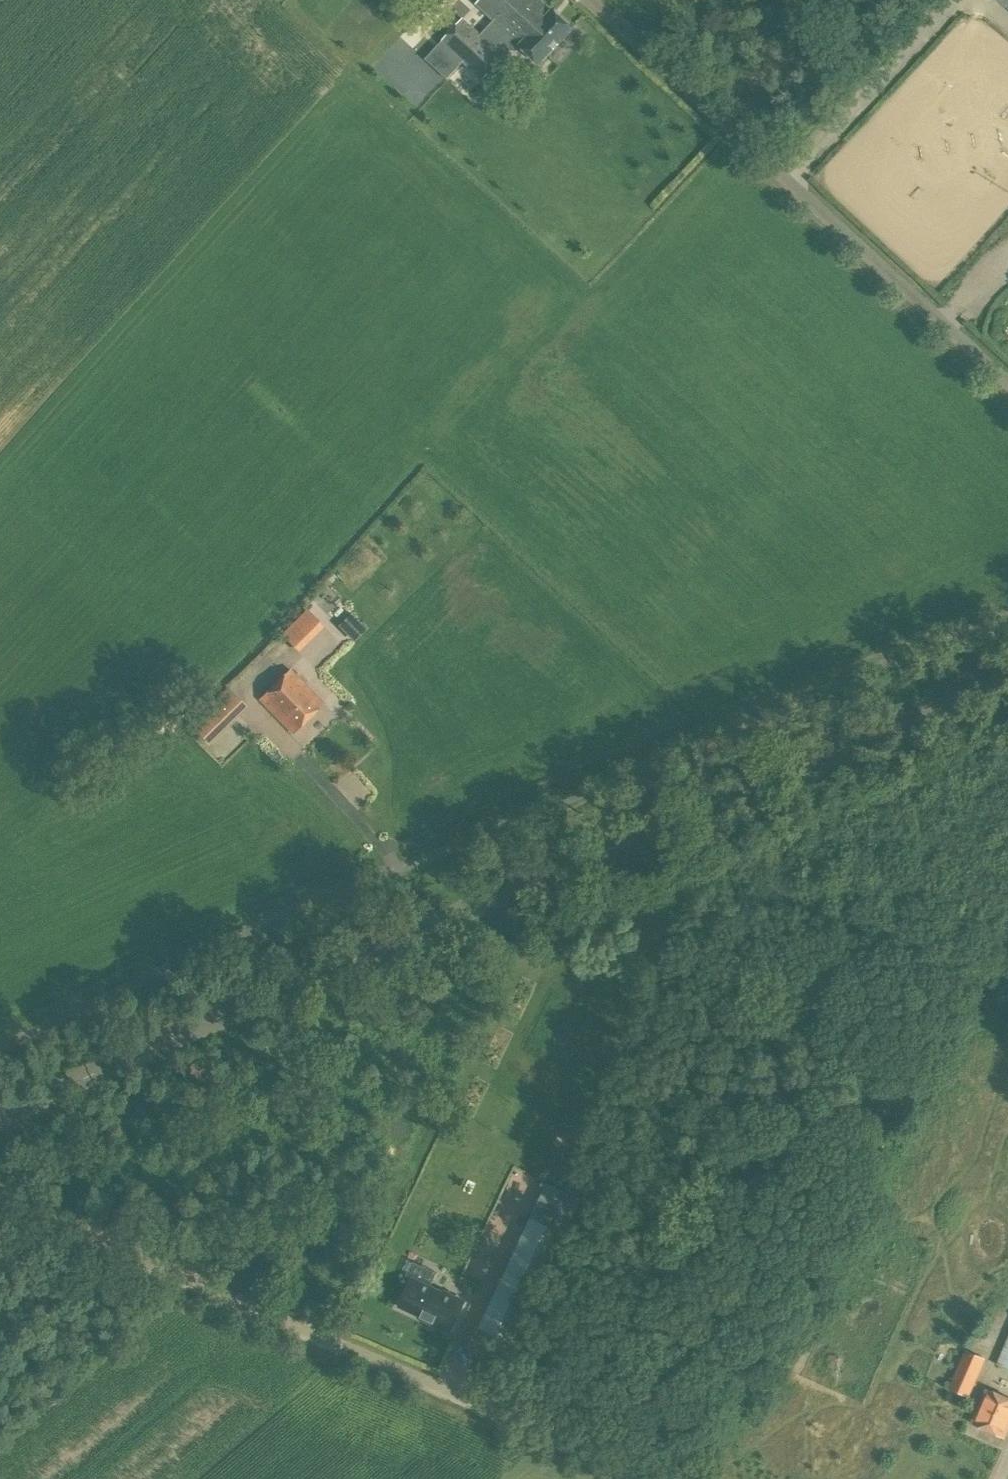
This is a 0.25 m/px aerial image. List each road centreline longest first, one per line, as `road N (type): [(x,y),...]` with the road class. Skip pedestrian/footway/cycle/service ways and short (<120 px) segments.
road 1 (tertiary): [(0,1119),(1007,685)]
road 2 (unclassified): [(661,1478),(125,1254),(0,1193)]
road 3 (unclassified): [(1007,388),(582,0)]

